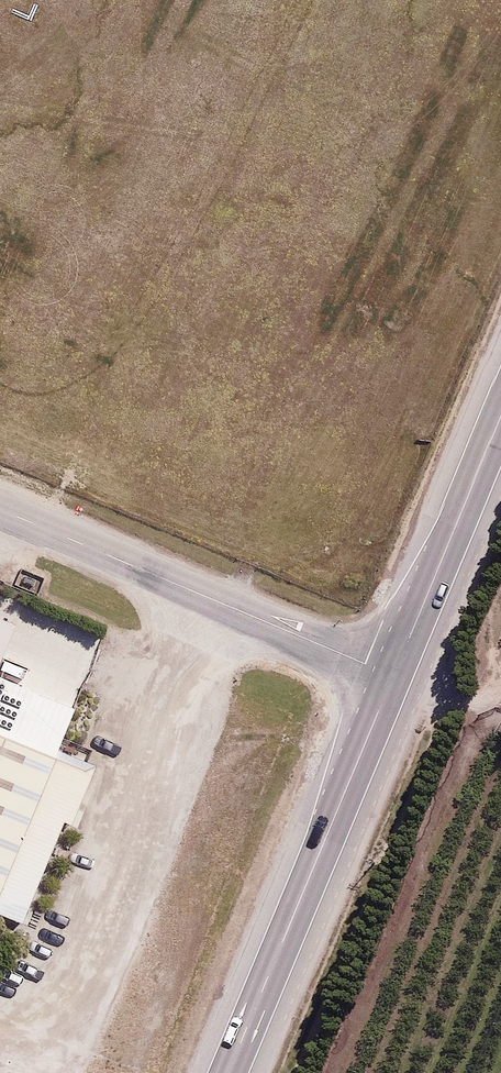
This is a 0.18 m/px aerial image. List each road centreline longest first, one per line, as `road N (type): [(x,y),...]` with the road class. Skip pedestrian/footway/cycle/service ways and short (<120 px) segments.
road 1 (trunk): [(229,1072),(394,675)]
road 2 (unclassified): [(0,512),(394,675)]
road 3 (trunk): [(394,675),(500,413)]

